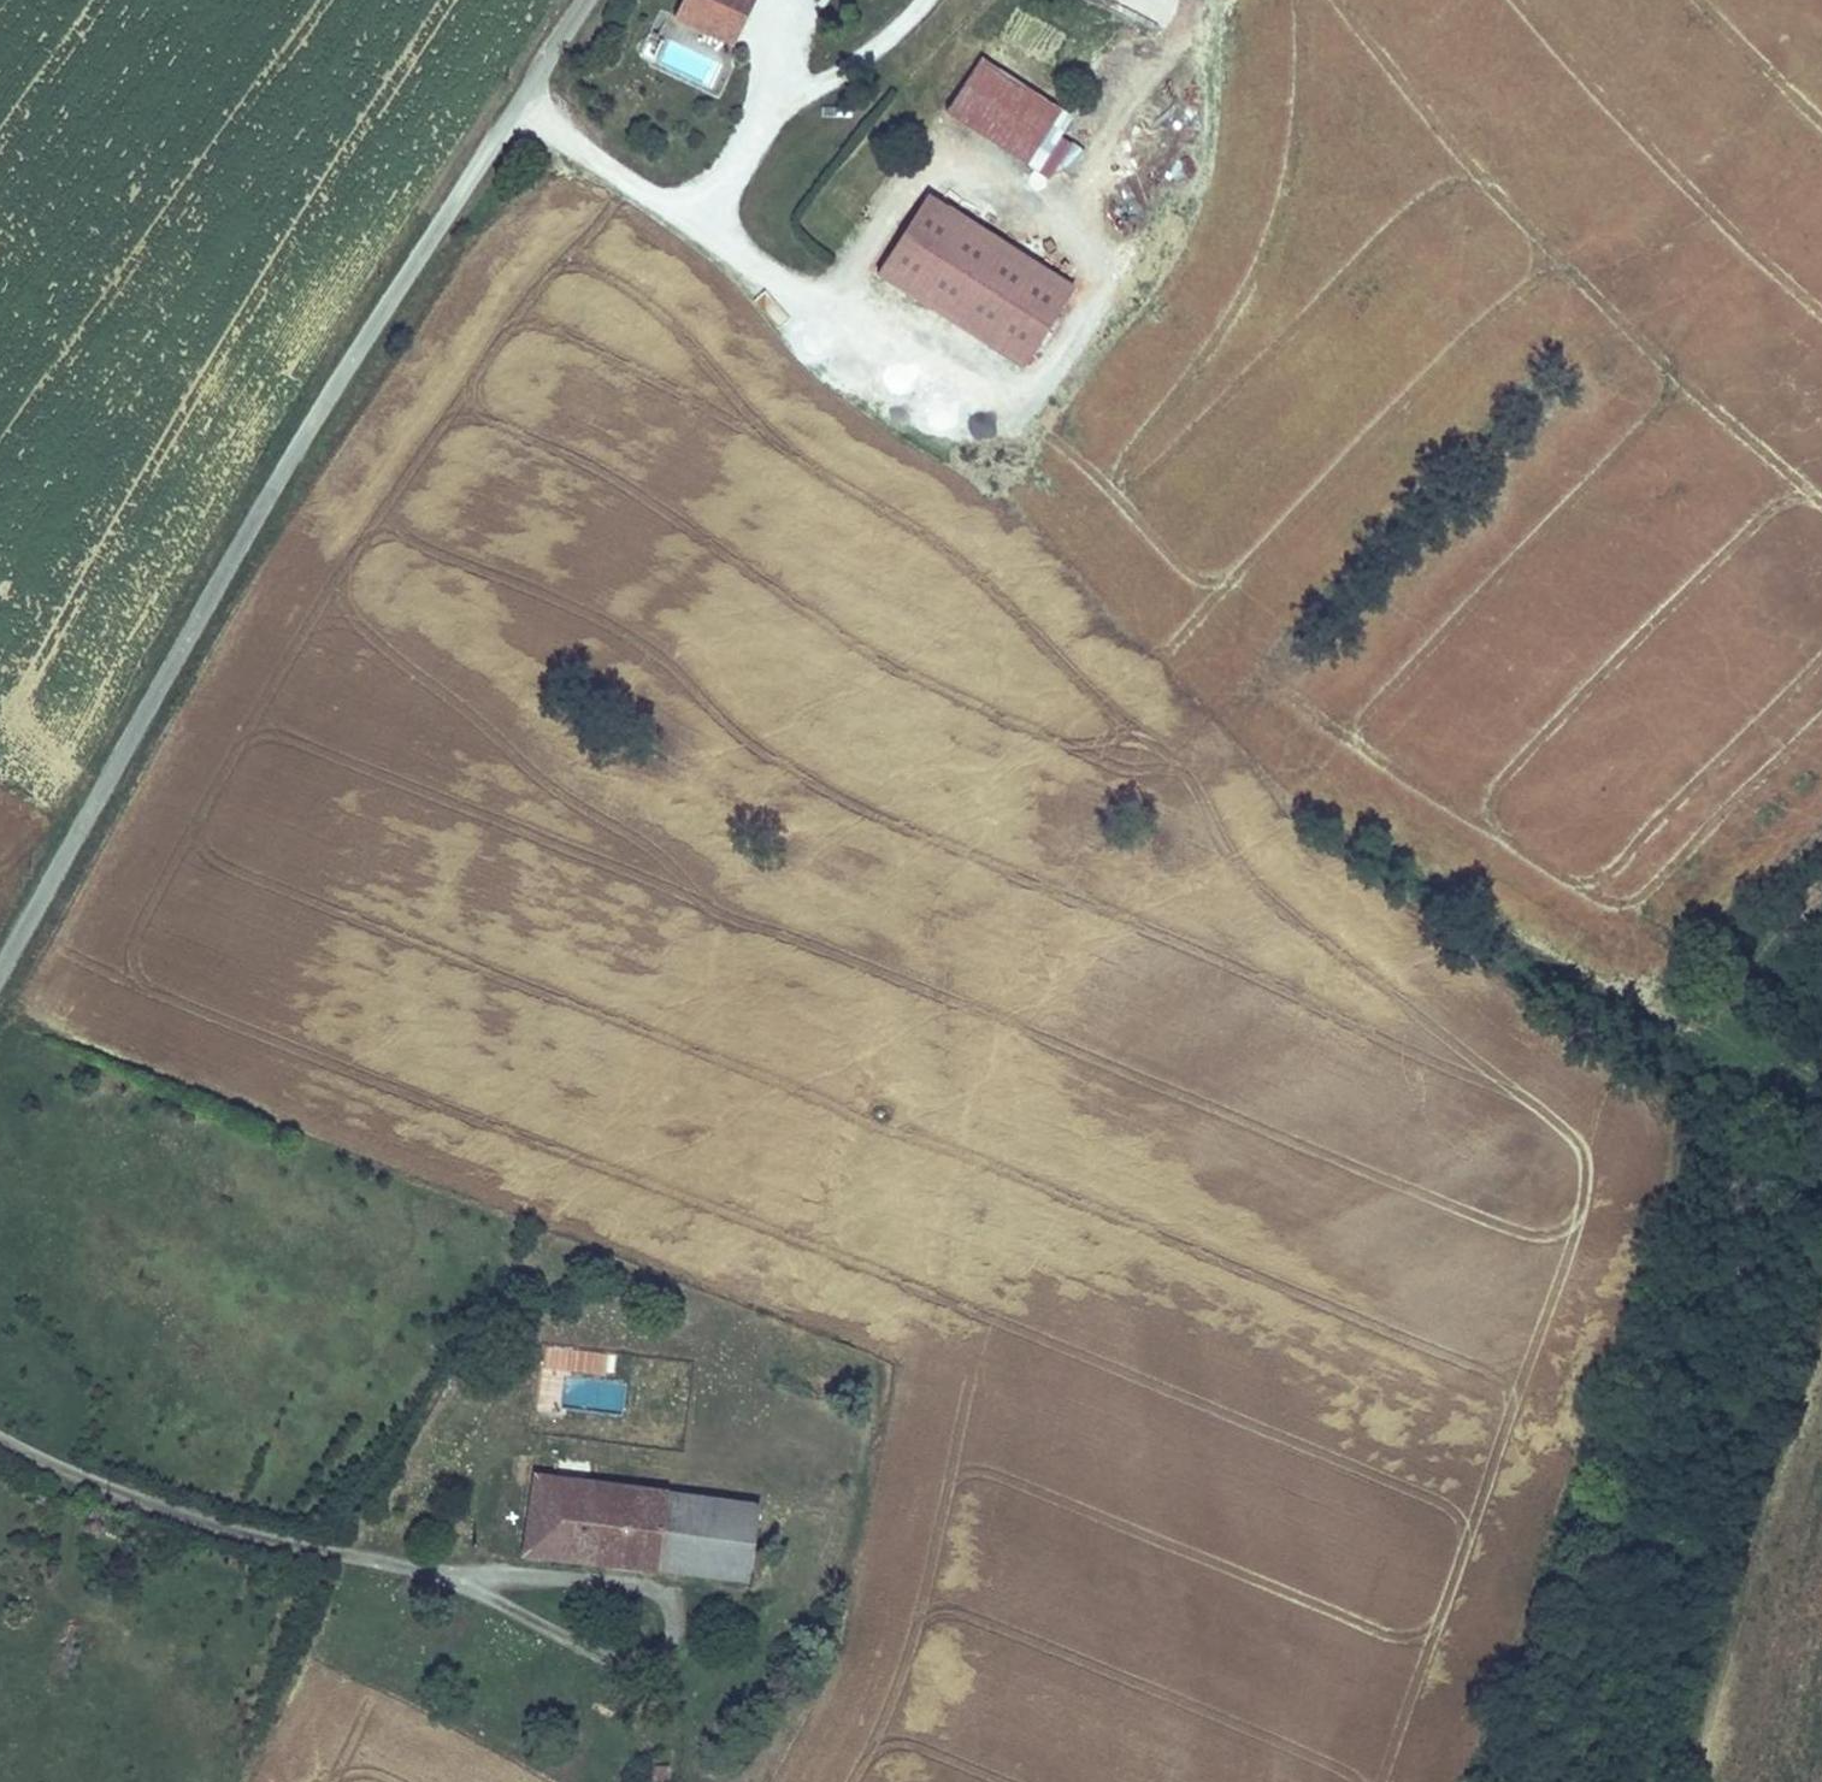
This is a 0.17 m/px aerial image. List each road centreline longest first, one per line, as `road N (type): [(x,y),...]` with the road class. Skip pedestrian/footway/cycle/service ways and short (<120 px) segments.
road 1 (unclassified): [(0,964),(307,428),(584,0)]
road 2 (track): [(517,97),(793,297),(982,390)]
road 3 (unclassified): [(0,1441),(194,1507),(480,1573)]

